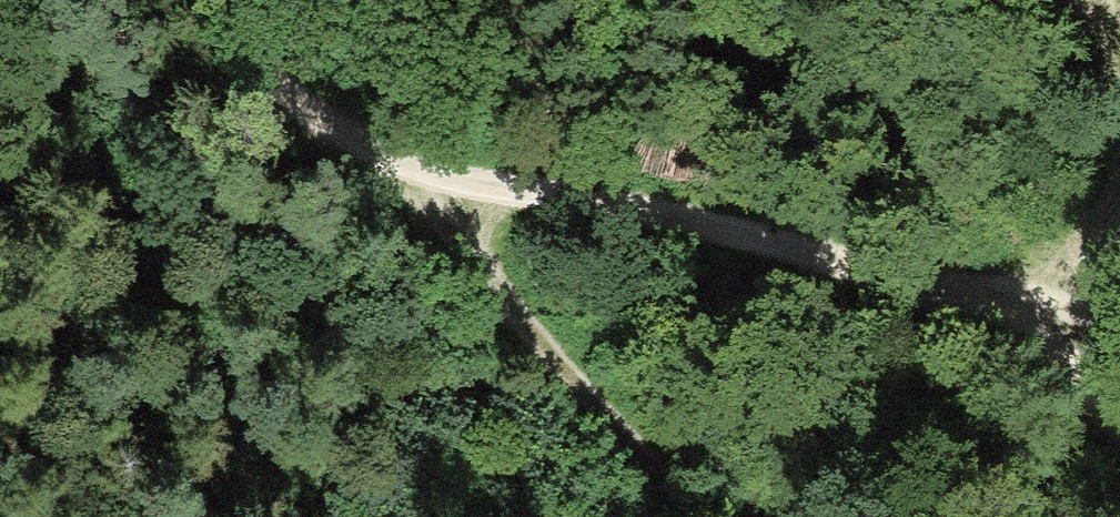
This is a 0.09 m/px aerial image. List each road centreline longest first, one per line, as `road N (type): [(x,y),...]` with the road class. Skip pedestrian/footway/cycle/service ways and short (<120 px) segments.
road 1 (track): [(395,167),(856,281),(1011,307),(1119,431)]
road 2 (track): [(697,516),(395,167)]
road 3 (track): [(211,0),(250,64),(395,167)]
road 4 (track): [(1119,188),(1093,239),(1011,307)]

